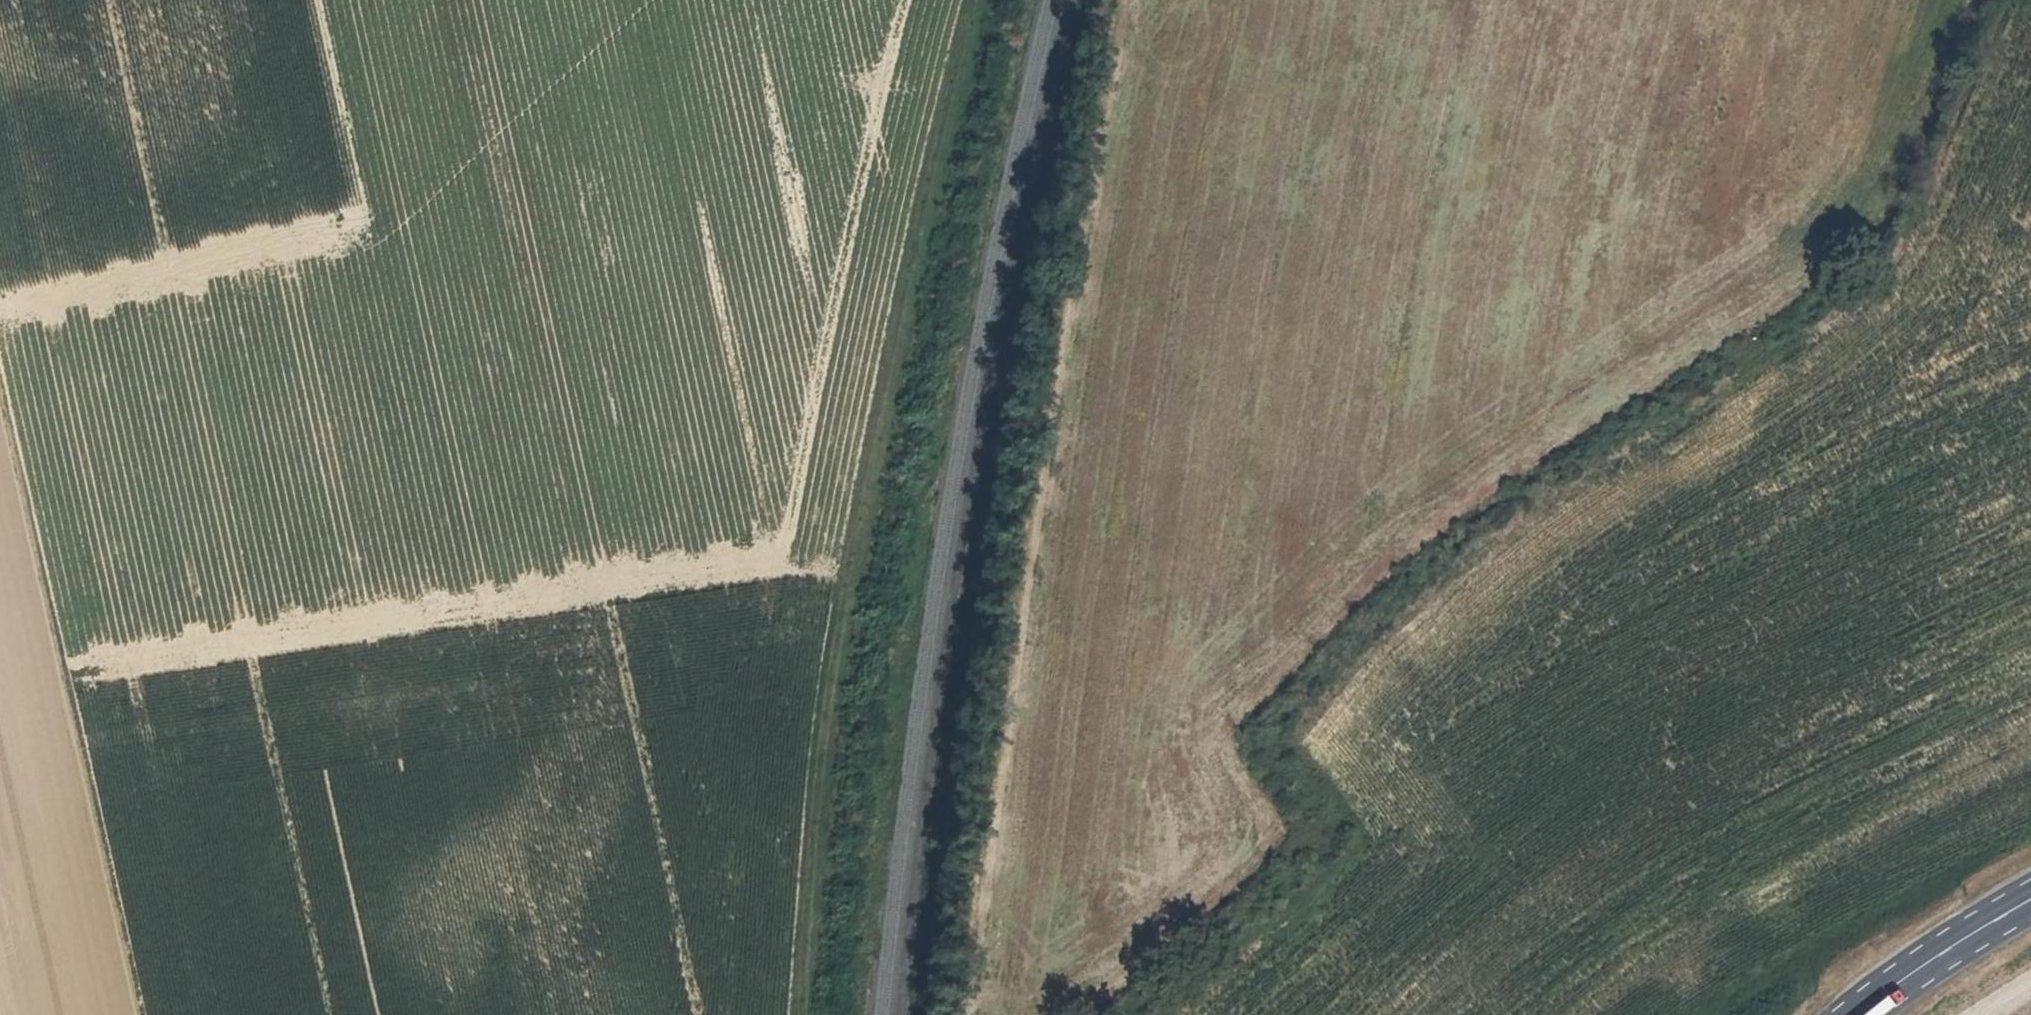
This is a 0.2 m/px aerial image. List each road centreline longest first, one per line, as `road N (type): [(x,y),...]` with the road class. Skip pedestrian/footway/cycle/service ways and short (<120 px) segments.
road 1 (primary): [(2030,900),(1988,919),(1854,1014)]

